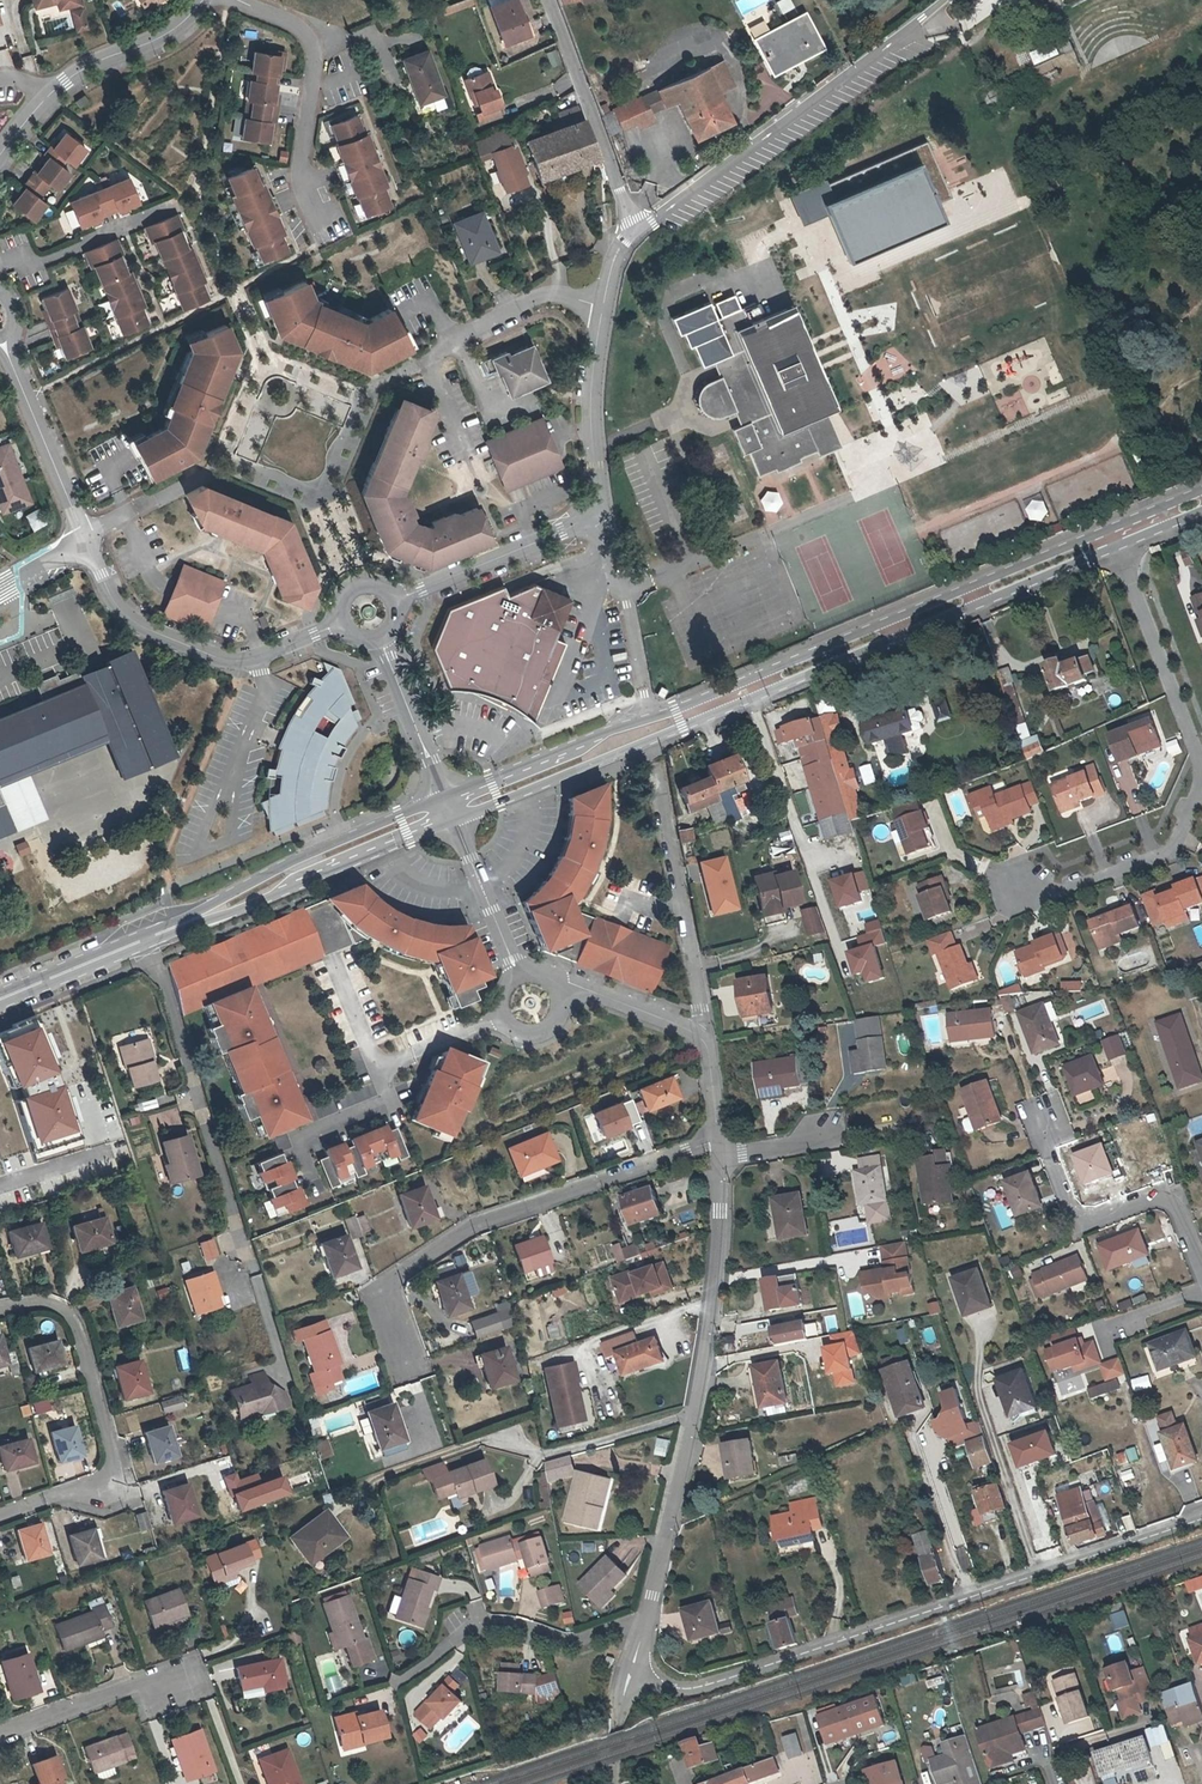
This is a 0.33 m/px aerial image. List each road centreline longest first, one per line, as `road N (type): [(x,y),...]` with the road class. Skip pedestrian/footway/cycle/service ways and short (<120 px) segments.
road 1 (residential): [(629,1677),(701,1687),(1201,1520)]
road 2 (primary): [(1201,502),(652,724)]
road 3 (residential): [(719,1140),(478,1222),(380,1290),(407,1363)]
road 4 (residential): [(635,229),(942,0)]
road 5 (residential): [(0,1513),(121,1475),(79,1324),(43,1302),(0,1309)]
road 6 (residential): [(149,937),(254,1271)]
road 7 (primary): [(451,809),(149,937)]
road 8 (unclassified): [(83,536),(108,592),(129,618),(222,659),(257,659),(339,624)]
road 9 (residential): [(1035,1109),(1080,1221),(1167,1200),(1201,1270)]
road 10 (residential): [(656,767),(707,1036)]
road 11 (residential): [(240,0),(309,38),(300,163),(324,227)]
road 12 (residential): [(399,1680),(462,1633),(496,1623),(578,1643),(644,1620)]
road 13 (residential): [(720,1153),(696,1414)]
road 14 (residential): [(0,157),(57,87),(158,39),(203,0)]
road 15 (residential): [(550,0),(635,229)]
road 16 (unclassified): [(652,724),(597,490)]
road 17 (residential): [(397,600),(562,531),(589,513),(597,490)]
road 18 (primary): [(652,724),(451,809)]
road 19 (residential): [(83,536),(4,338)]
road 20 (residential): [(696,1414),(644,1620)]
road 21 (residential): [(504,1440),(547,1455),(696,1414)]
road 22 (residential): [(0,1735),(176,1673)]
road 23 (residential): [(597,490),(590,419),(603,306)]
road 24 (residential): [(451,809),(523,978)]
road 25 (unclassified): [(380,641),(451,809)]
road 26 (residential): [(557,998),(570,983),(707,1036)]
road 27 (primary): [(149,937),(0,998)]
road 28 (residential): [(603,306),(541,294),(457,339)]
road 29 (residential): [(506,1017),(374,1071)]
road 30 (residential): [(720,1153),(846,1133)]

